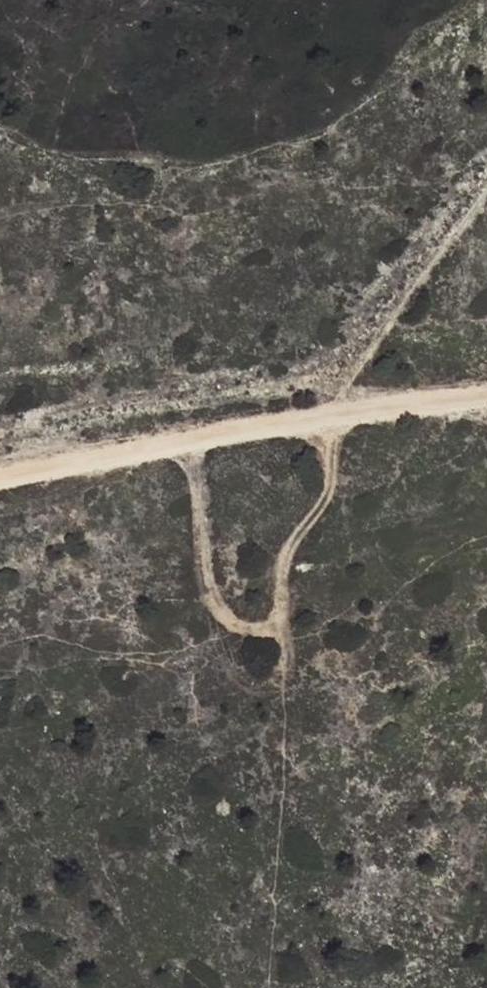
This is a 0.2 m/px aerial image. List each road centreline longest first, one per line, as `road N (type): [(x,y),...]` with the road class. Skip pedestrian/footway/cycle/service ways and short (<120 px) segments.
road 1 (track): [(486,396),(232,431),(0,474)]
road 2 (track): [(188,439),(203,568),(219,616),(241,633),(268,632),(279,613),(283,560),(331,487),(328,447),(336,417)]

